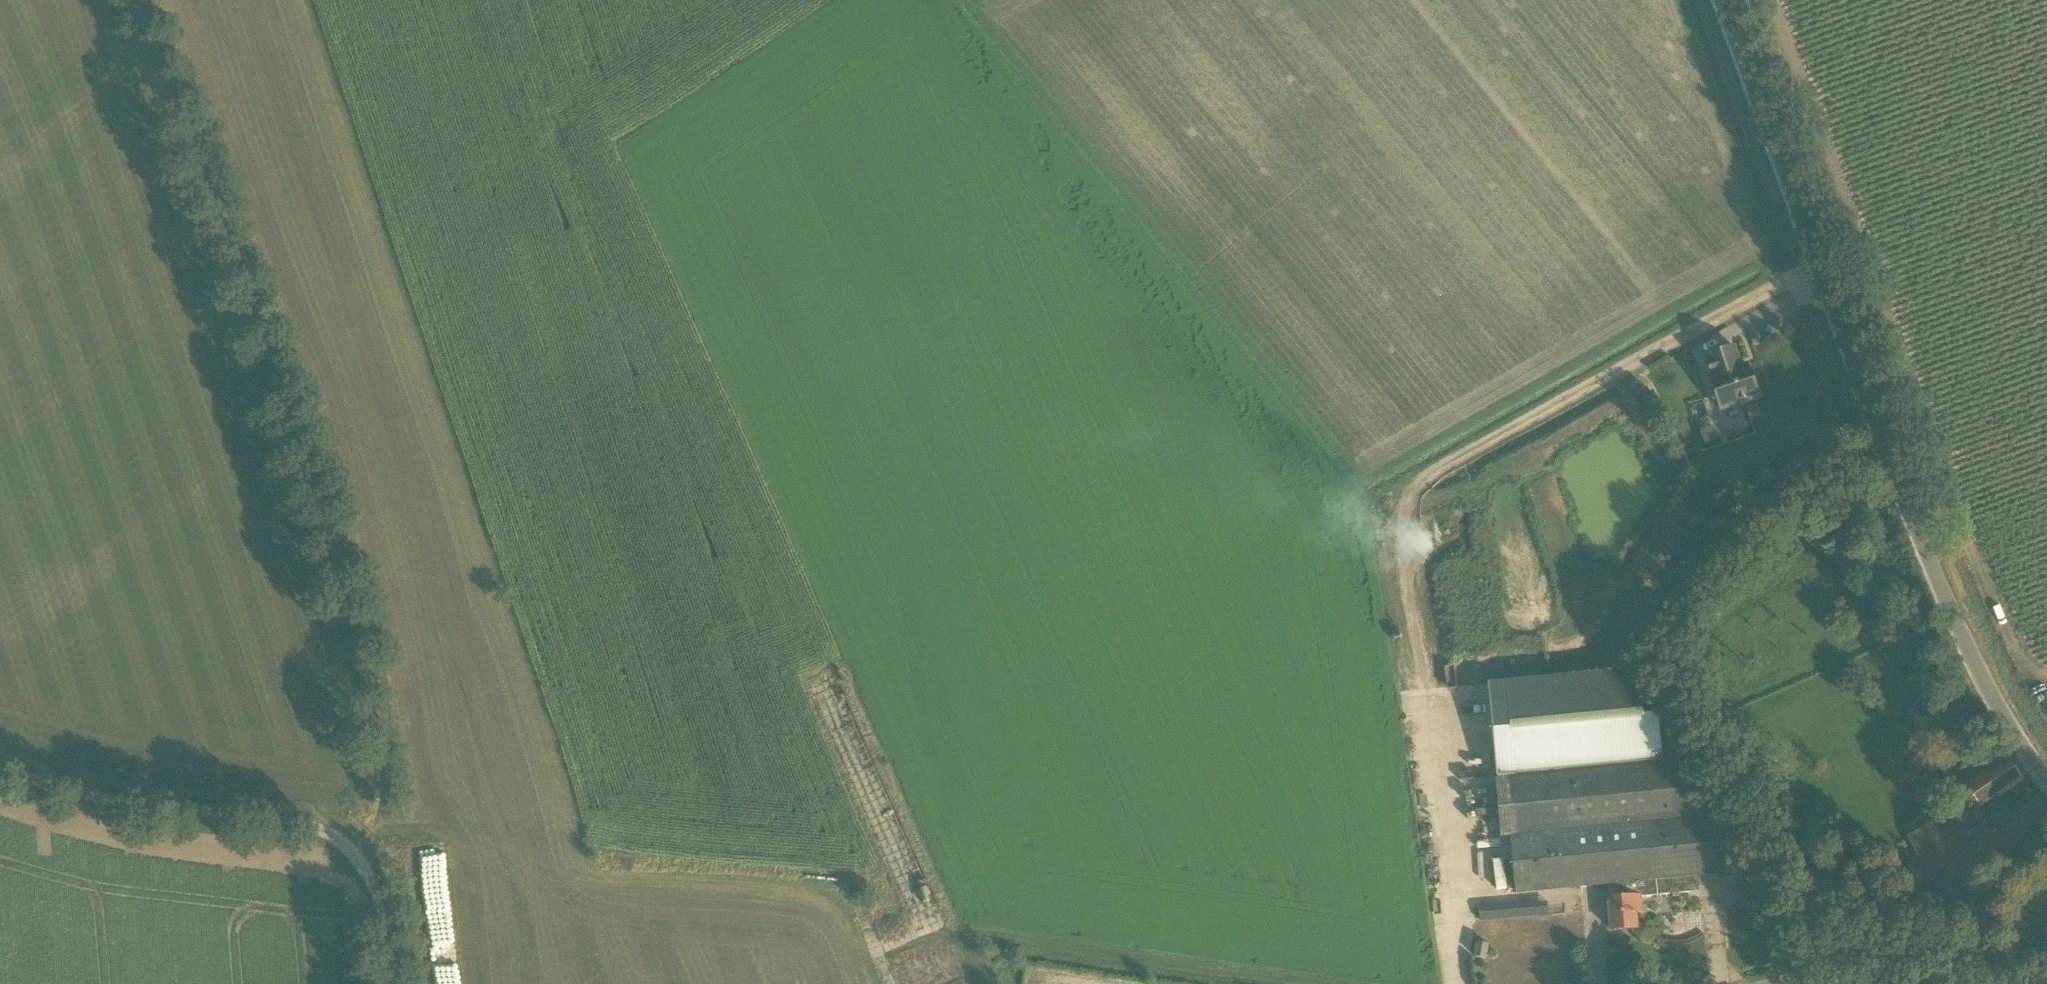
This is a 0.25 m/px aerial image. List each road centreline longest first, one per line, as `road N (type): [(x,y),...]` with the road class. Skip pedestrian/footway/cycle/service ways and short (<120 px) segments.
road 1 (track): [(351,846),(376,826),(382,805),(363,669),(271,353),(142,0)]
road 2 (unclassified): [(2046,752),(1959,587),(1739,0)]
road 3 (track): [(376,826),(463,851),(848,890)]
road 4 (track): [(0,771),(126,811),(330,832)]
road 5 (track): [(1237,983),(965,941)]
road 6 (unclassified): [(1821,983),(1947,966),(2046,972)]
road 7 (unclassified): [(390,983),(381,898),(368,867),(330,832)]

